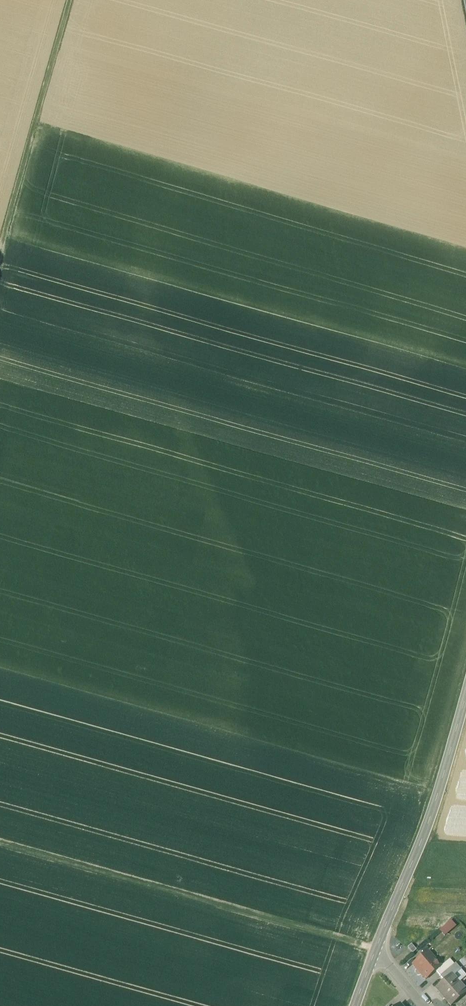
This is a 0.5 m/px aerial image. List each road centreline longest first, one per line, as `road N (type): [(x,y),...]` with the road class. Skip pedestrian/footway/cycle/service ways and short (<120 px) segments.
road 1 (track): [(0,847),(374,954)]
road 2 (tertiary): [(465,697),(419,848),(374,954)]
road 3 (track): [(0,257),(71,0)]

